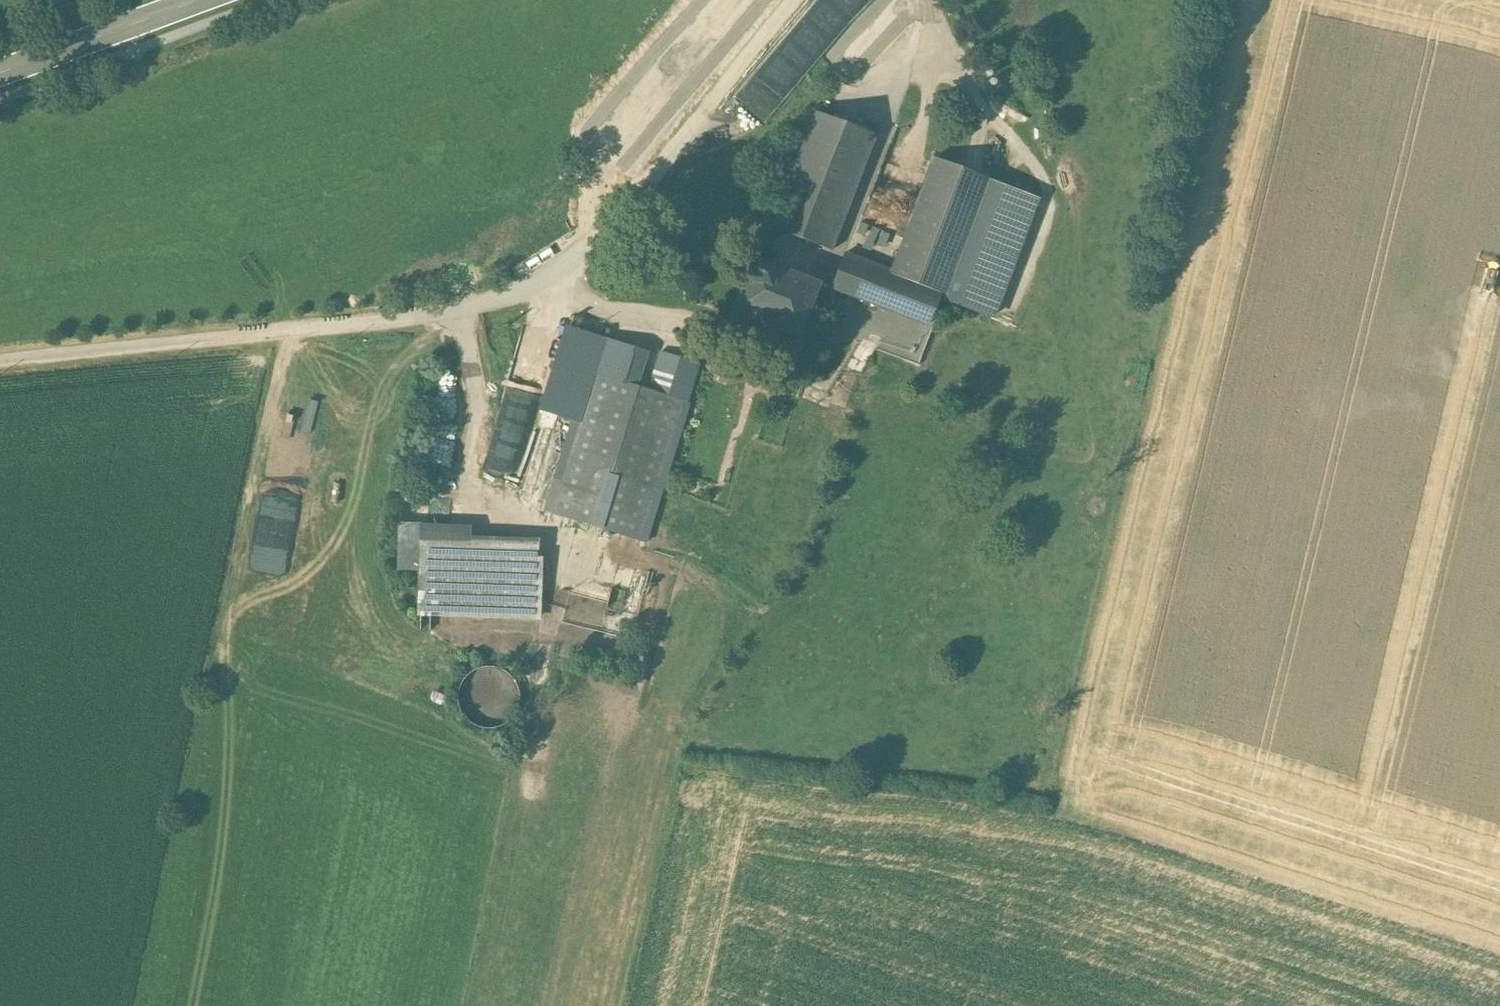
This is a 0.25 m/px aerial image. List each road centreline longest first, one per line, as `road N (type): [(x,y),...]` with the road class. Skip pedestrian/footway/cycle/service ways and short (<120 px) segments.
road 1 (tertiary): [(220,0),(0,77)]

